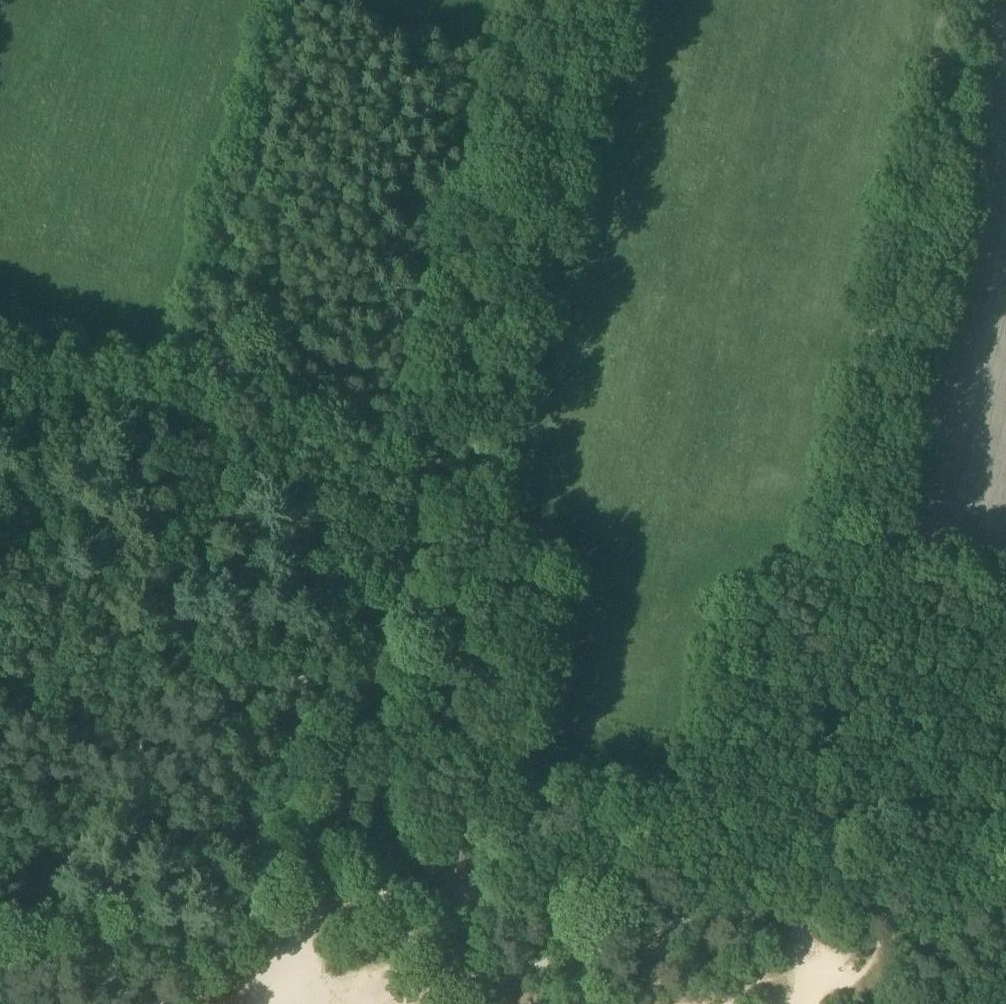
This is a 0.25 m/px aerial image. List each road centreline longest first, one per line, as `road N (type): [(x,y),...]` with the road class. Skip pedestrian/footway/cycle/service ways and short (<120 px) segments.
road 1 (track): [(550,0),(355,718)]

